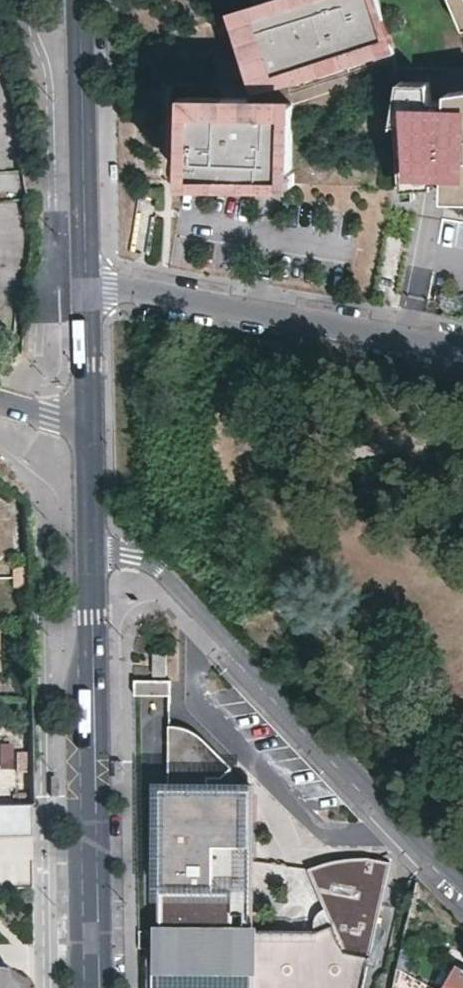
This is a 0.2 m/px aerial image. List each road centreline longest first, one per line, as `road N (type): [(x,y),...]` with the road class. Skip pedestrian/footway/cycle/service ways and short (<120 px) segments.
road 1 (residential): [(94,562),(136,562),(170,583),(462,880)]
road 2 (residential): [(94,562),(101,987)]
road 3 (residential): [(462,346),(89,288)]
road 4 (residential): [(83,0),(89,288)]
road 5 (residential): [(91,422),(94,562)]
road 6 (residential): [(89,288),(91,422)]

